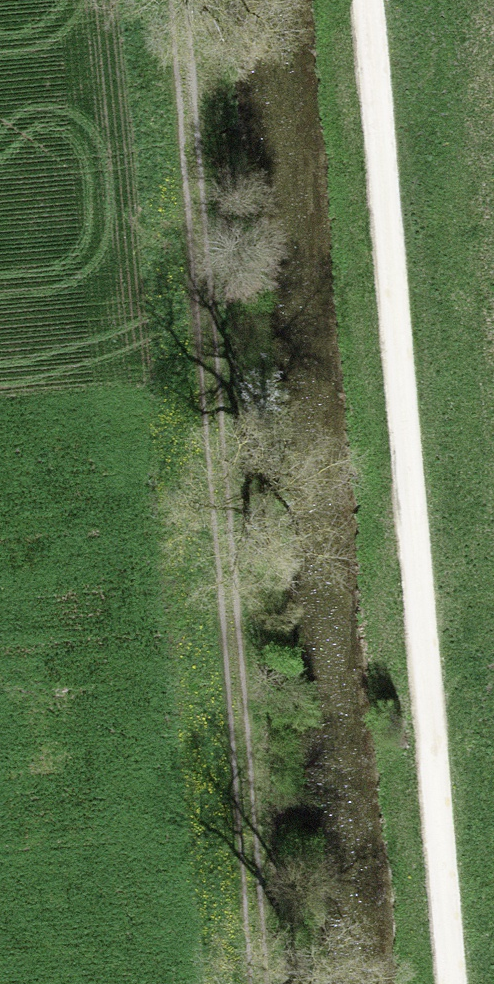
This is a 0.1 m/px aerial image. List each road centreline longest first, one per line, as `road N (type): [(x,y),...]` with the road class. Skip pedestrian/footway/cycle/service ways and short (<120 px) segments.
road 1 (track): [(442,983),(359,0)]
road 2 (track): [(255,983),(174,0)]

